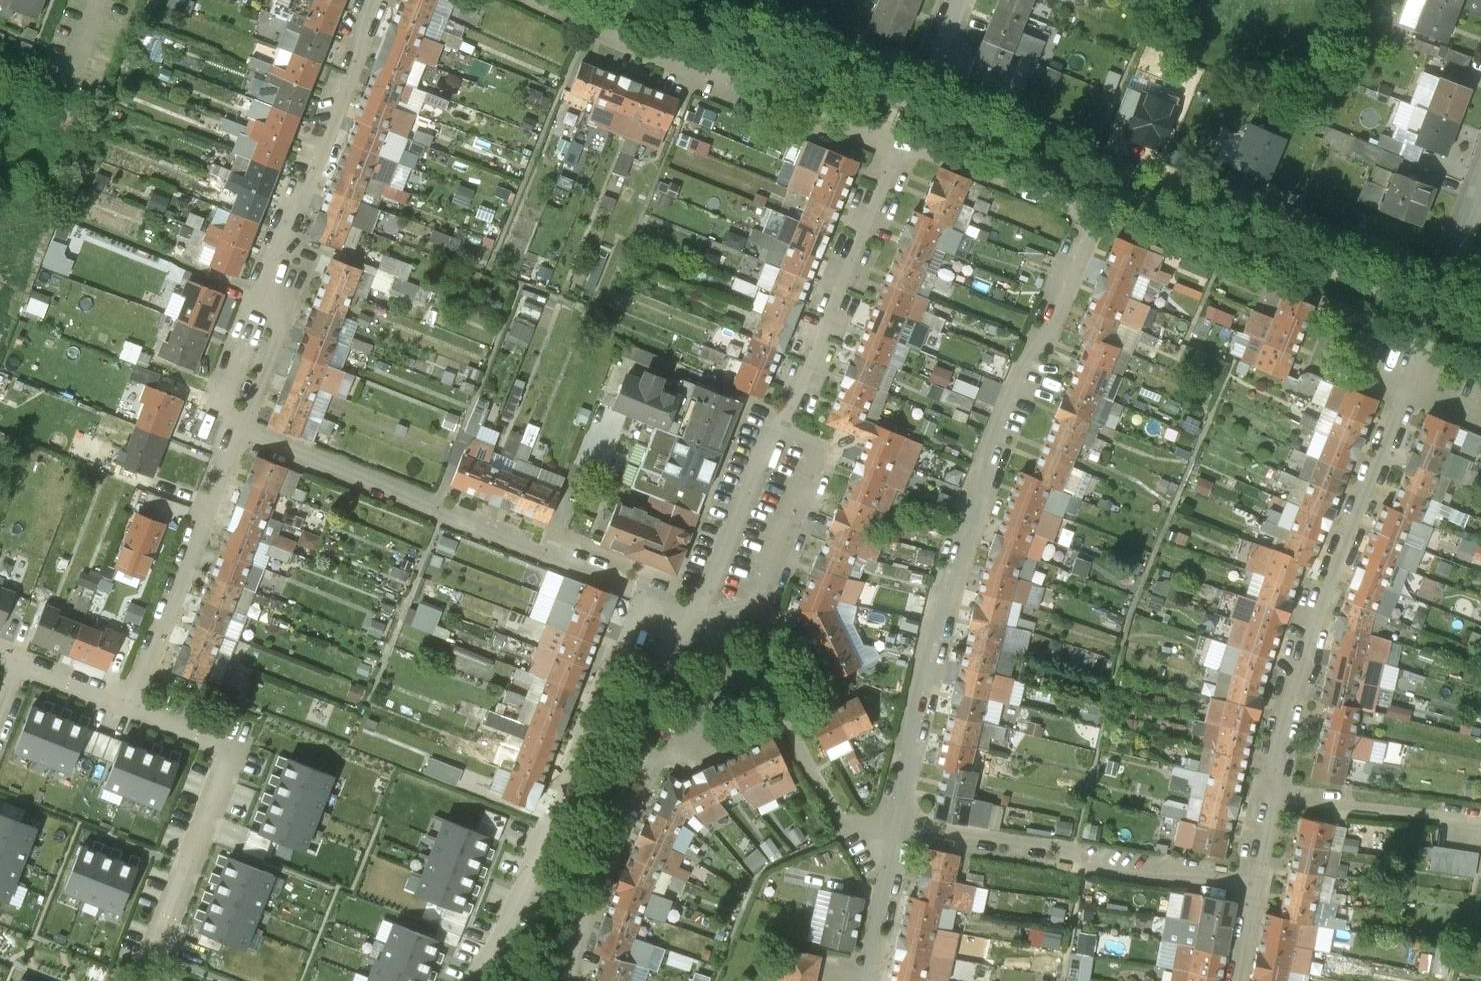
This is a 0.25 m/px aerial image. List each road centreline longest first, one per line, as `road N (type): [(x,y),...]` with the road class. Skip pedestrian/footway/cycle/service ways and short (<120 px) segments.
road 1 (residential): [(896,825),(956,562),(1086,211)]
road 2 (residential): [(709,584),(901,145)]
road 3 (residential): [(1275,793),(1343,551),(1424,348)]
road 4 (residential): [(374,0),(272,248),(273,330),(238,429)]
road 5 (residential): [(649,596),(238,429)]
road 6 (residential): [(649,596),(537,881),(477,980)]
road 7 (residential): [(896,825),(1257,879)]
road 8 (residential): [(129,712),(219,748),(224,764),(144,980)]
road 9 (residential): [(238,429),(129,712)]
road 10 (residential): [(1275,793),(1480,821)]
road 11 (residential): [(787,715),(817,693),(773,610),(709,584)]
road 12 (residential): [(576,980),(616,825)]
road 13 (residential): [(861,980),(896,825)]
road 14 (residential): [(629,745),(690,611)]
road 15 (residential): [(660,762),(688,742),(787,715)]

